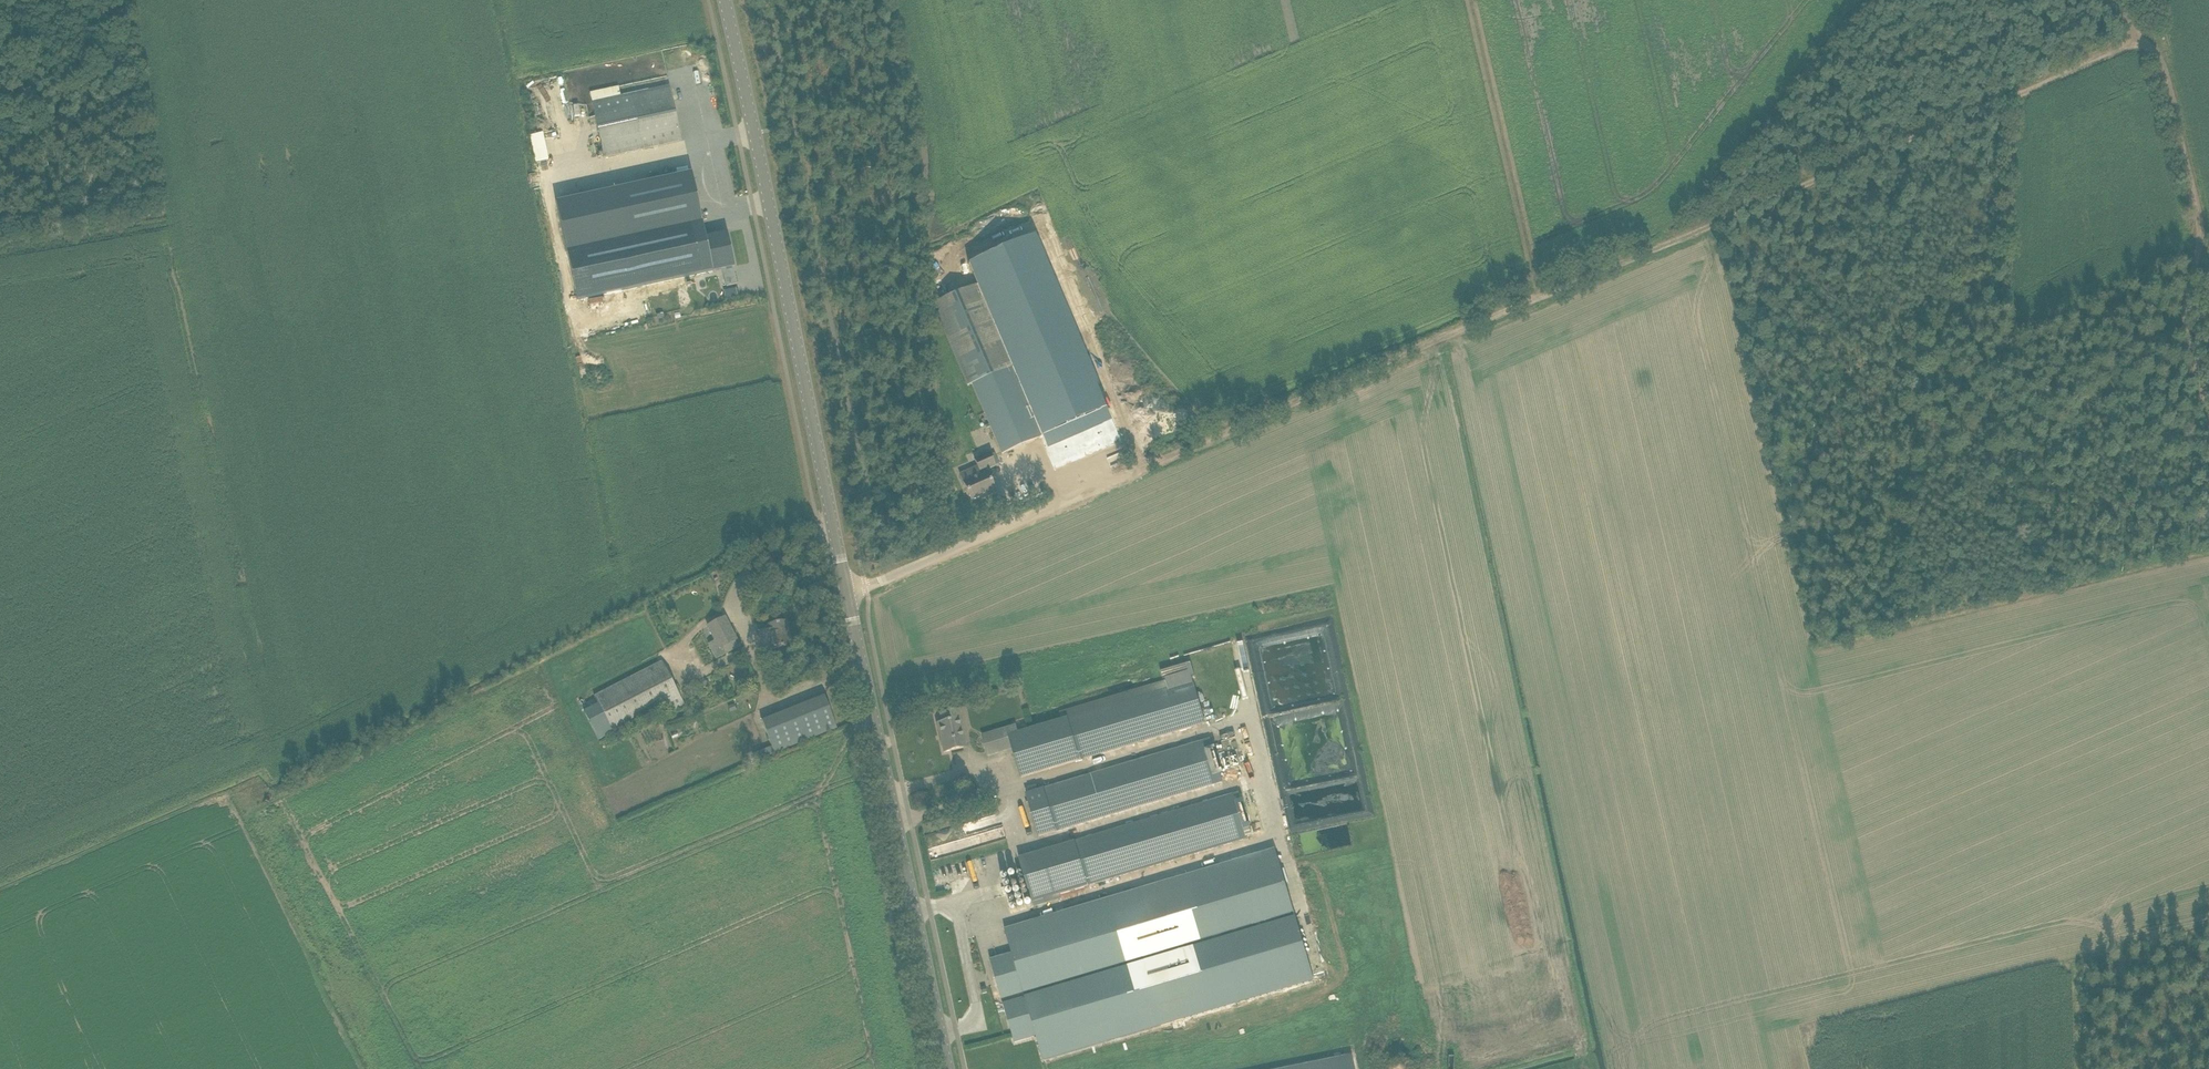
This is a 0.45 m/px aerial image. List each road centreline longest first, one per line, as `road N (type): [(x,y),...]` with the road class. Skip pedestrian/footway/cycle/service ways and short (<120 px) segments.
road 1 (track): [(1086,493),(2138,44)]
road 2 (tertiary): [(847,594),(724,0)]
road 3 (tertiary): [(948,1068),(847,594)]
road 4 (track): [(2208,415),(2184,310),(2202,227),(2160,55),(2138,44),(2115,0)]
road 5 (unclassified): [(847,594),(1086,493)]

